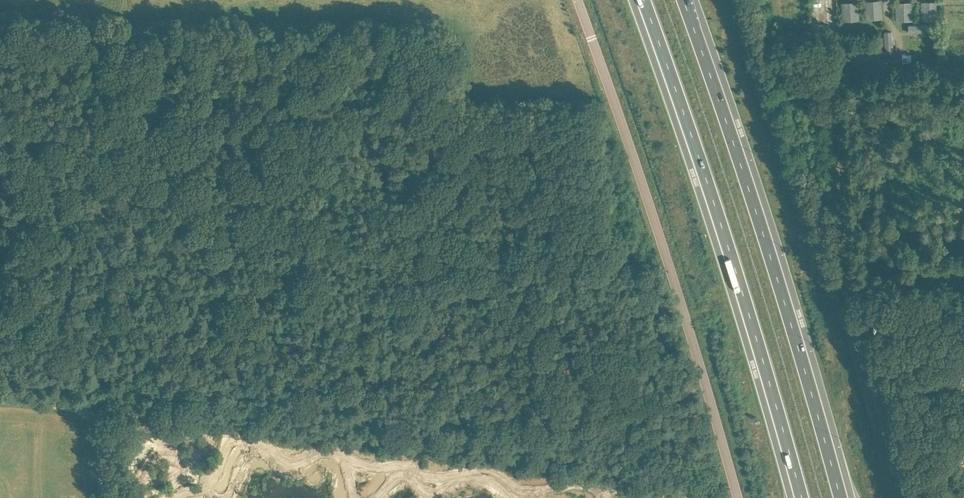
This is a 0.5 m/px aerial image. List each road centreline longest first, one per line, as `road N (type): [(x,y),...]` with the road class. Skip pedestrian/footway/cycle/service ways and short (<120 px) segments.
road 1 (unclassified): [(738,497),(577,0)]
road 2 (trunk): [(644,0),(802,497)]
road 3 (trunk): [(840,497),(684,0)]
road 4 (unclassified): [(904,497),(845,283),(830,0)]

